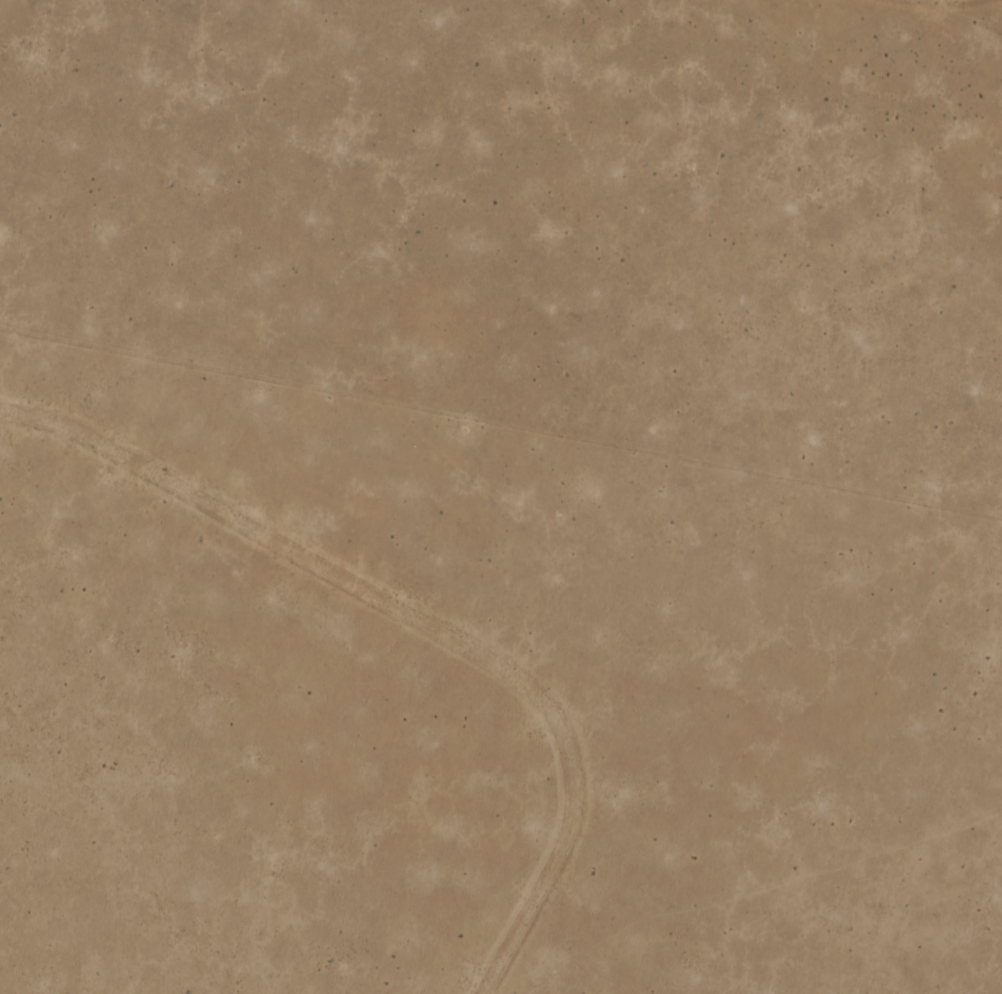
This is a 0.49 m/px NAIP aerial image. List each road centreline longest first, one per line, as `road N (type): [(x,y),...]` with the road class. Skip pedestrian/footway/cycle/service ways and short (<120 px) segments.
road 1 (track): [(482,993),(562,849),(580,792),(568,721),(506,665),(136,462),(52,422),(0,417)]

